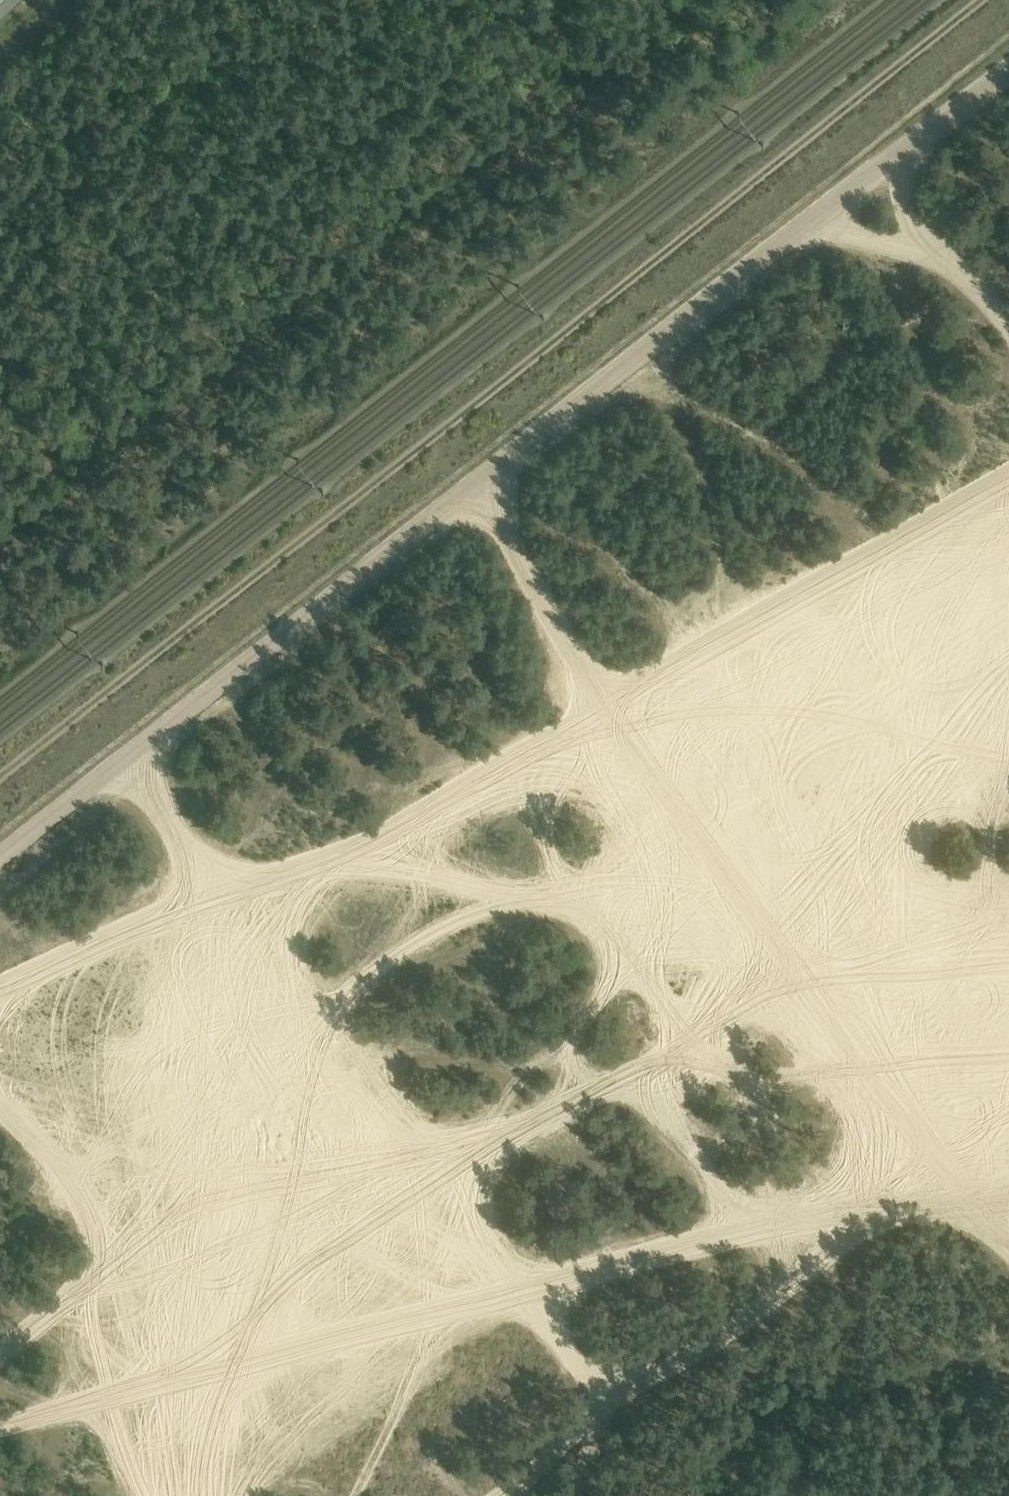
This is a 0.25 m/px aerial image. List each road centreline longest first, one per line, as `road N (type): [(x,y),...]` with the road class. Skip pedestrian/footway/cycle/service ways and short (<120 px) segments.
road 1 (track): [(1008,77),(0,850)]
road 2 (track): [(0,775),(980,0)]
road 3 (track): [(1008,1235),(970,1206),(815,1201),(0,1424)]

